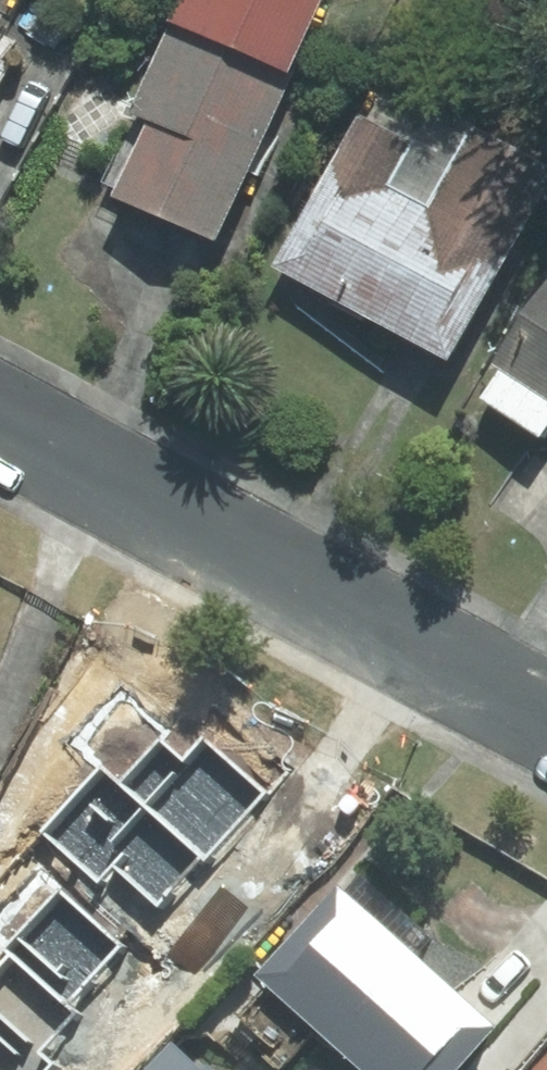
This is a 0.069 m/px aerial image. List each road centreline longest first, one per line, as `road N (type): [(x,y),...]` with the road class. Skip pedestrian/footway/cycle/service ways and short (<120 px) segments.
road 1 (residential): [(546,724),(0,424)]

